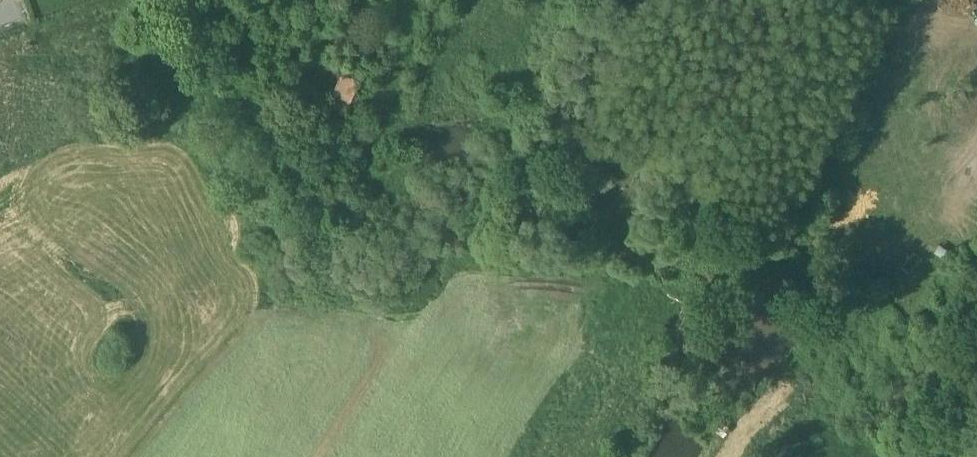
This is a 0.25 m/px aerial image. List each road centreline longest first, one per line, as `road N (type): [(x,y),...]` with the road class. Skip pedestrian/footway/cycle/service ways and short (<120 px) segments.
road 1 (track): [(193,0),(251,202),(274,230),(457,252),(763,270)]

